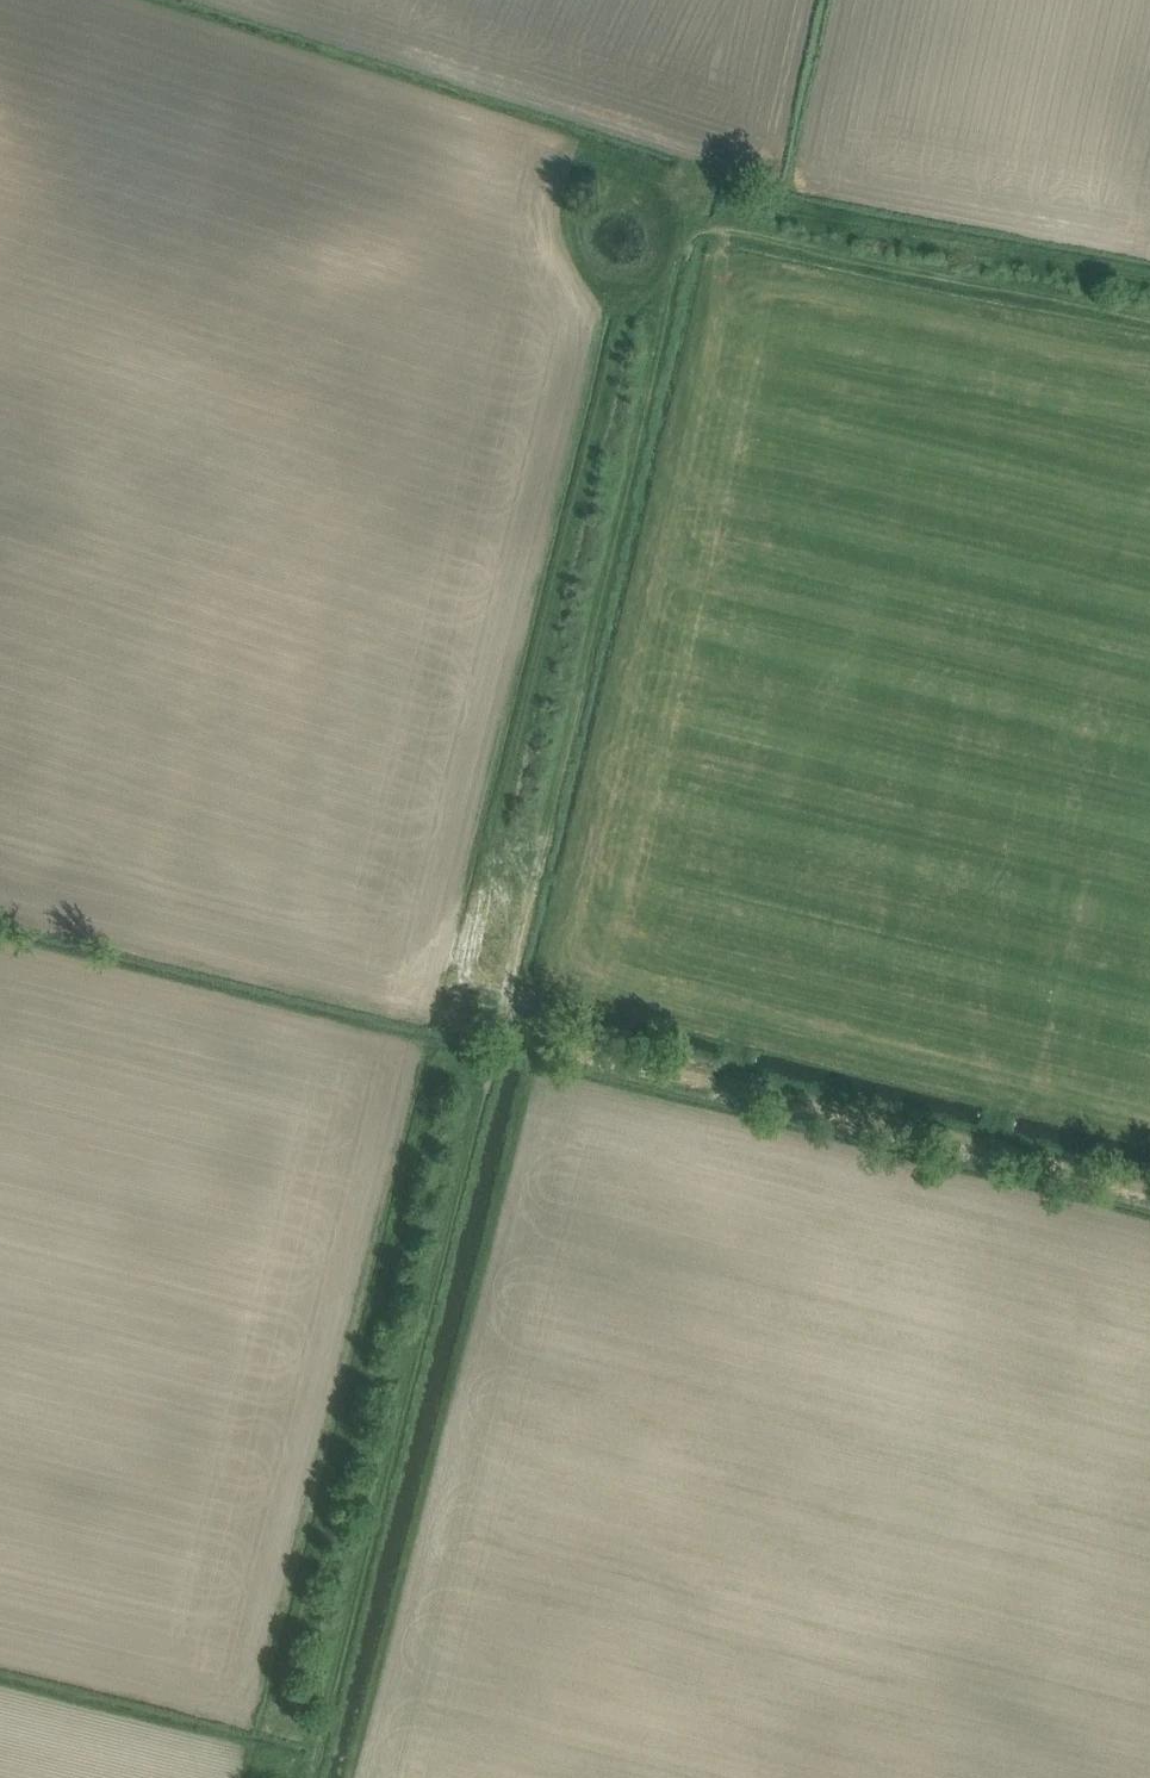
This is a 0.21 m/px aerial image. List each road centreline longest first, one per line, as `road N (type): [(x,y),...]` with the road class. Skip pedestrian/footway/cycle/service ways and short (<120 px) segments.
road 1 (track): [(498,1022),(1149,1182)]

